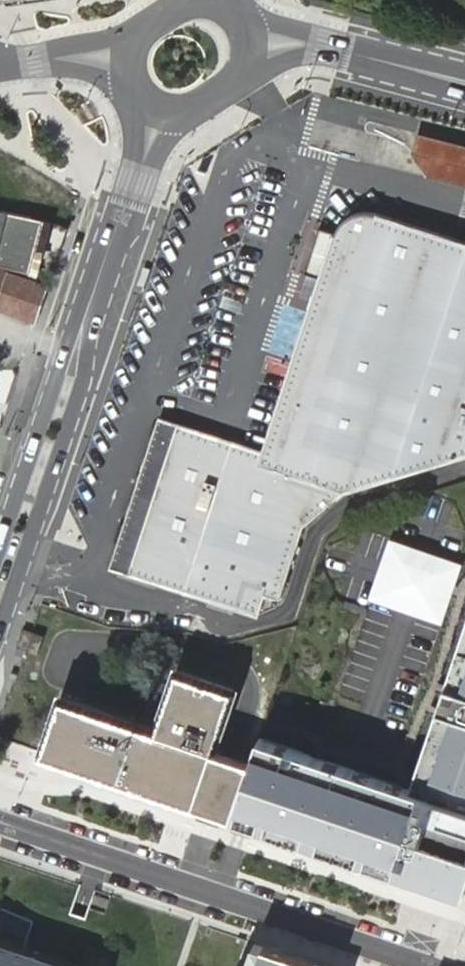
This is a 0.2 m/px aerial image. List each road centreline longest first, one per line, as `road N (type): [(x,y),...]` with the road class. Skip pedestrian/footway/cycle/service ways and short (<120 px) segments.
road 1 (secondary): [(0,632),(155,161),(191,111)]
road 2 (secondary): [(138,98),(133,154),(0,543)]
road 3 (residential): [(426,965),(0,821)]
road 4 (tertiary): [(464,83),(319,47)]

